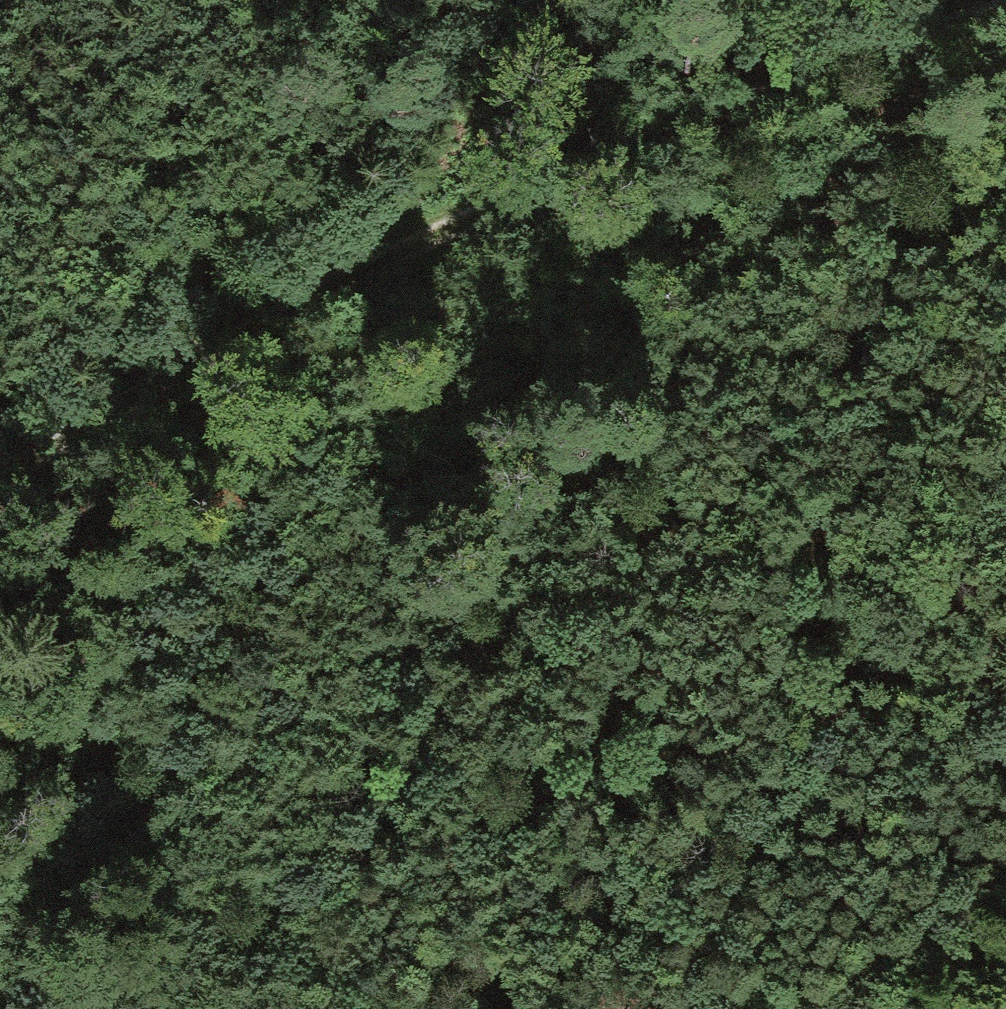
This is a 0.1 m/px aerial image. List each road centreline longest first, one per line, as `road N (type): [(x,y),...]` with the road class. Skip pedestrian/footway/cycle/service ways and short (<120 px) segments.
road 1 (track): [(949,35),(767,253),(595,498),(500,648),(303,1008)]
road 2 (track): [(0,463),(126,396),(294,290),(1005,12)]
road 3 (track): [(0,922),(96,684),(288,431),(456,228)]
road 4 (track): [(1005,480),(660,1008)]
road 5 (track): [(500,648),(1005,384)]
road 6 (track): [(578,0),(406,197),(376,259)]

